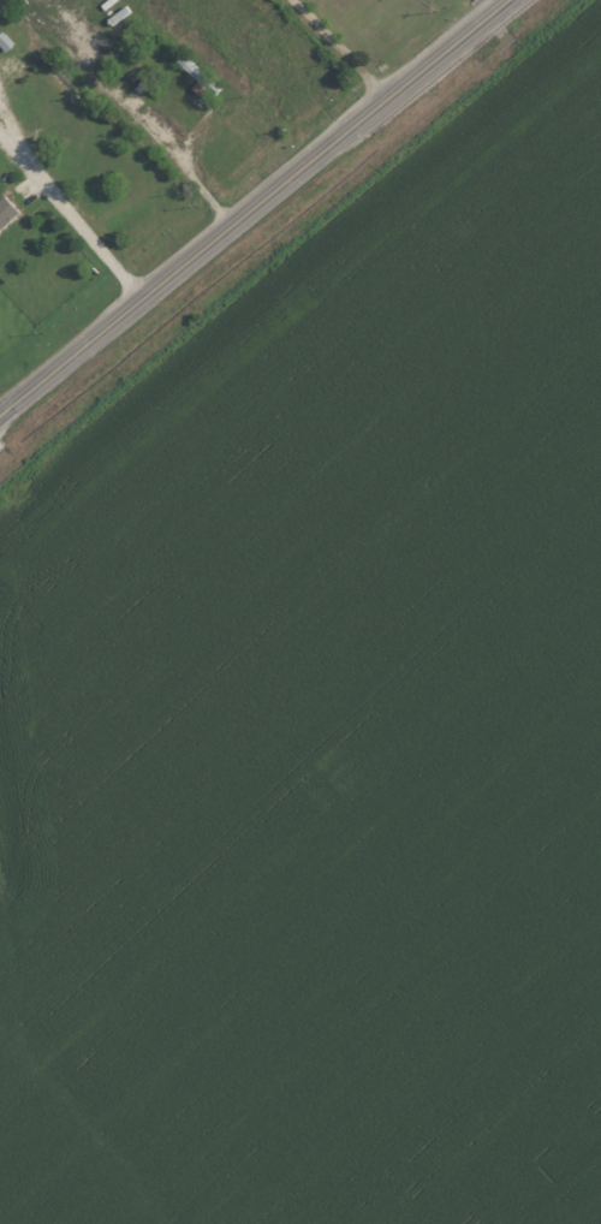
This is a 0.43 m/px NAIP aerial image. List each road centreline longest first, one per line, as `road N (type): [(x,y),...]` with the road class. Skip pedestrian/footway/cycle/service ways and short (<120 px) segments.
road 1 (primary): [(0,417),(511,0)]

